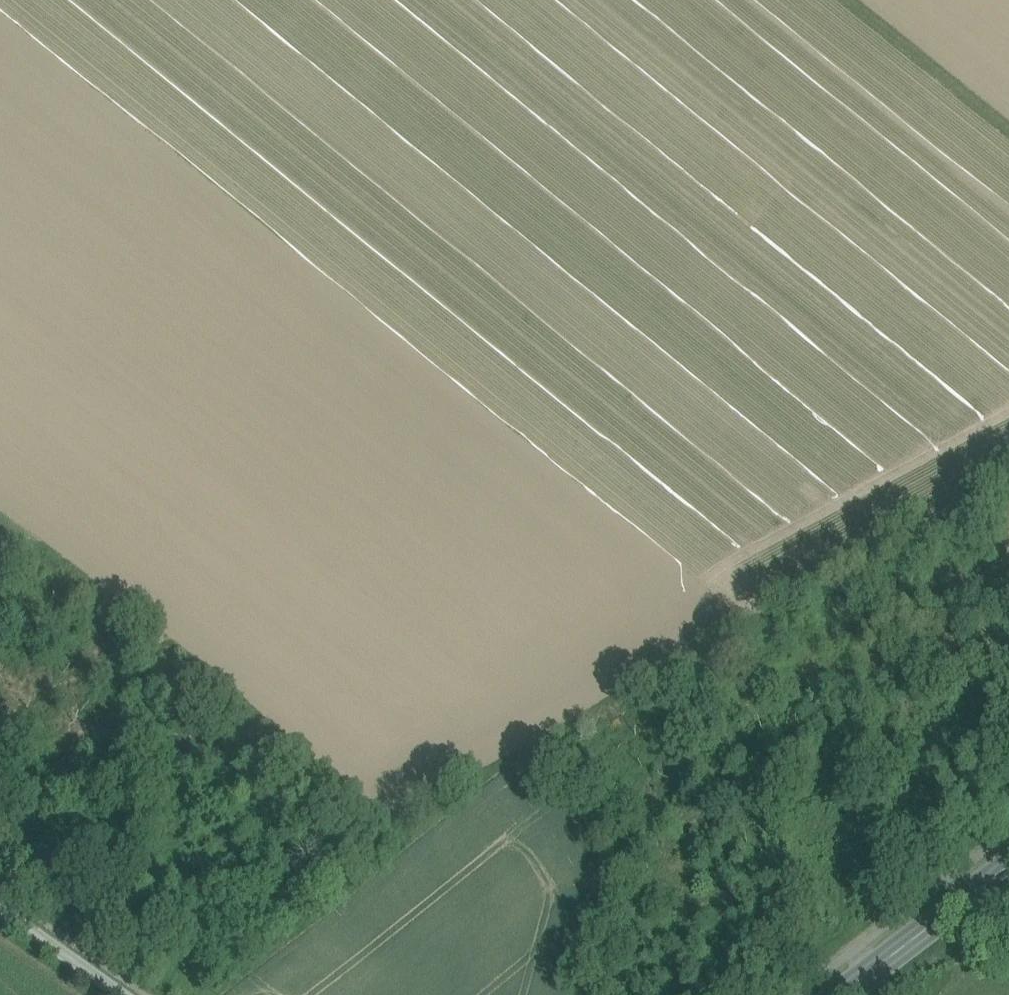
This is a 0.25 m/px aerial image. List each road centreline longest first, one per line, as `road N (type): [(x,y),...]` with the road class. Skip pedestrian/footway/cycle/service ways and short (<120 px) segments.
road 1 (primary): [(847,994),(1008,870)]
road 2 (track): [(854,0),(1008,126)]
road 3 (unclassified): [(125,994),(0,907)]

